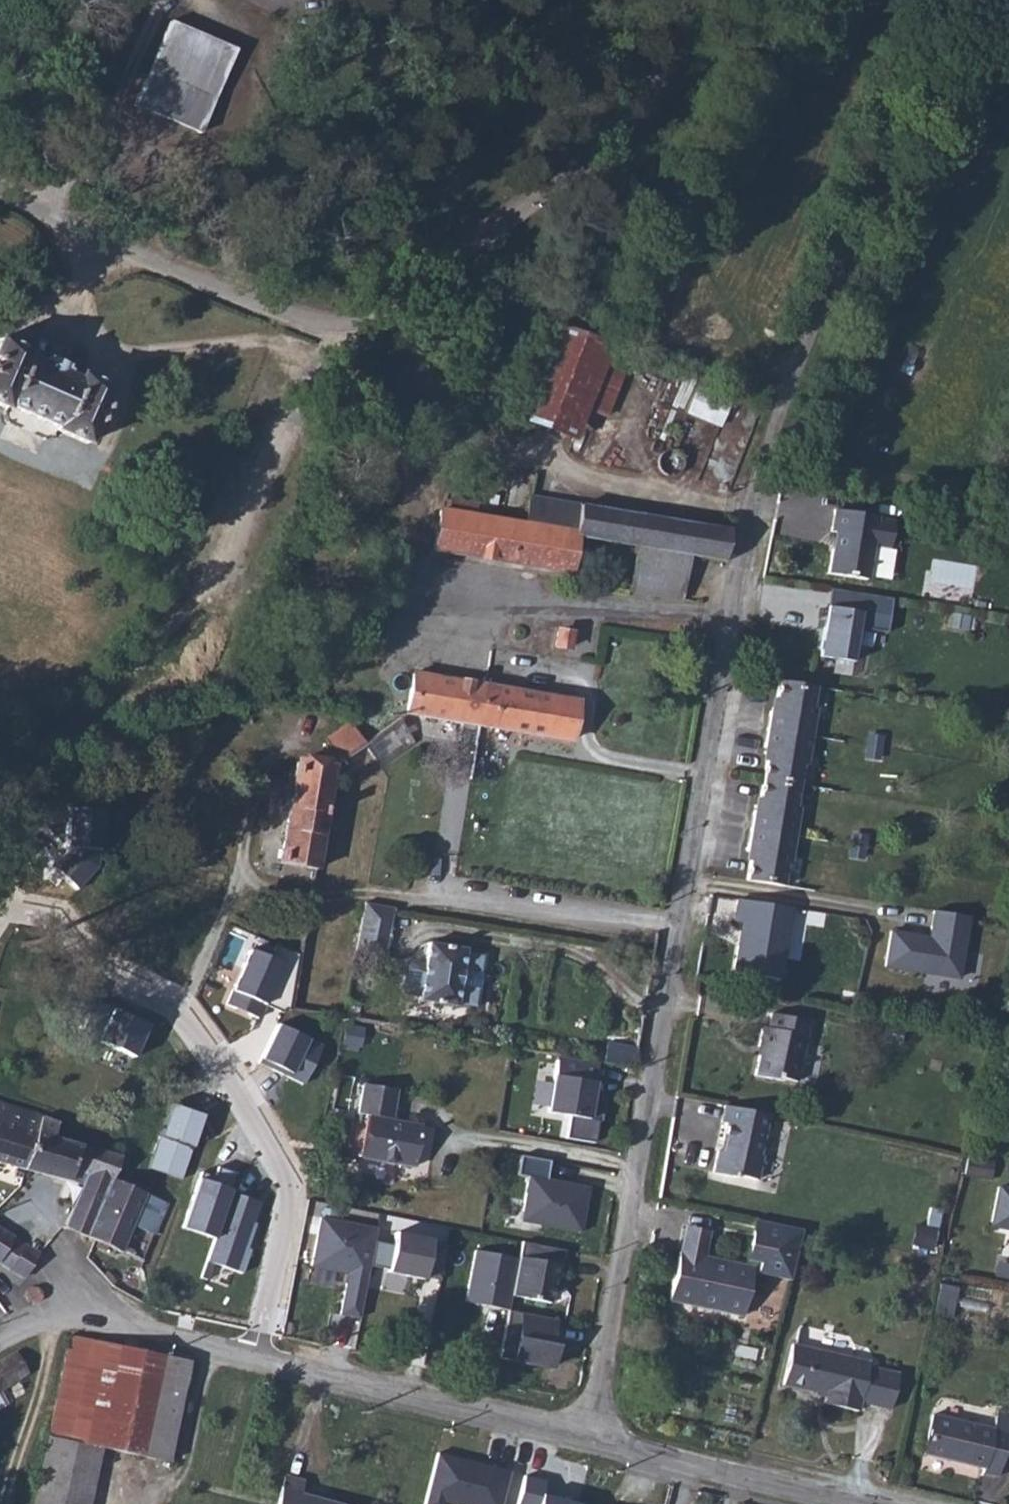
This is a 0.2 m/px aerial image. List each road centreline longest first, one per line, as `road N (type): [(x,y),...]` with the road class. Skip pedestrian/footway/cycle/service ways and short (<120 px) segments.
road 1 (residential): [(591,1436),(755,508)]
road 2 (residential): [(260,1359),(292,1189),(284,1164),(176,1003),(86,962),(45,928),(0,910)]
road 3 (residential): [(755,508),(788,398),(945,0)]
road 4 (residential): [(707,0),(665,68),(596,145),(466,251),(340,327)]
road 5 (residential): [(755,508),(591,463),(466,409),(340,327)]
road 6 (residential): [(260,1359),(591,1436)]
road 7 (residential): [(340,327),(301,302),(66,203)]
road 8 (residential): [(0,1340),(79,1299),(260,1359)]
road 9 (residential): [(591,1436),(860,1503)]

